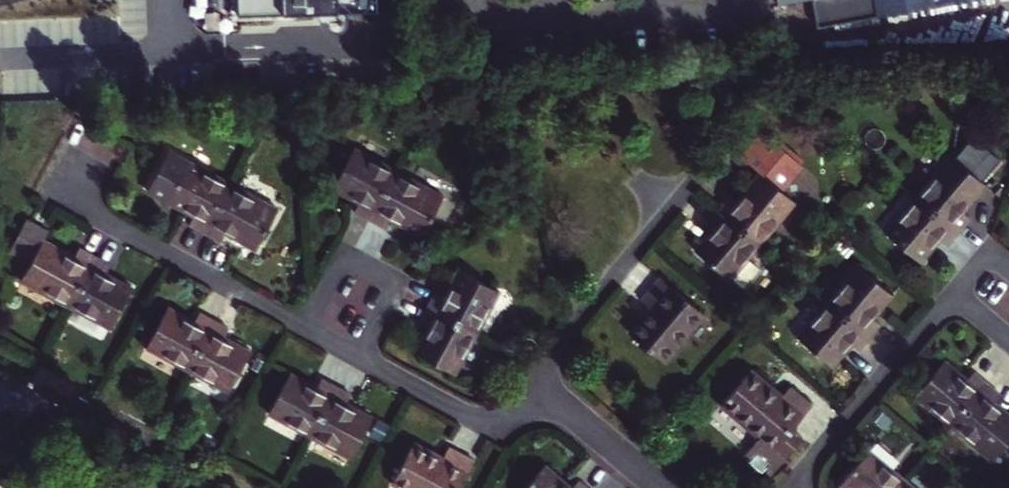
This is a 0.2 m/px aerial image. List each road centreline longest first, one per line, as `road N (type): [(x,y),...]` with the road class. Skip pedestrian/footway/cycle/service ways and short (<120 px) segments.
road 1 (residential): [(91,146),(61,200),(303,325)]
road 2 (residential): [(530,378),(699,176)]
road 3 (residential): [(303,325),(345,248),(400,275),(357,355)]
road 4 (residential): [(802,467),(950,294)]
road 5 (residential): [(357,355),(477,415),(500,410),(530,378)]
road 6 (residential): [(530,378),(661,487)]

